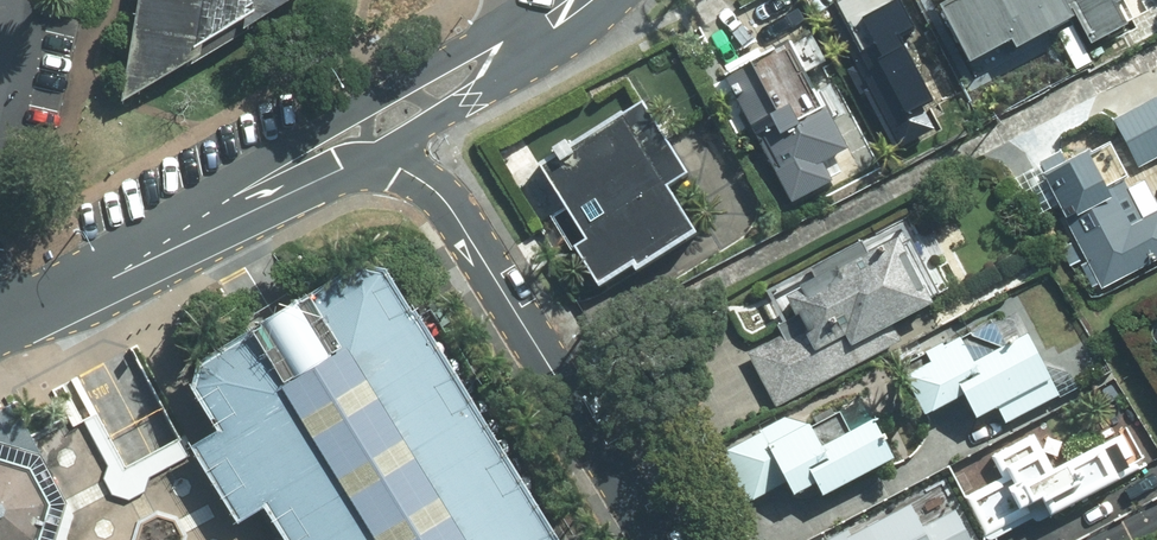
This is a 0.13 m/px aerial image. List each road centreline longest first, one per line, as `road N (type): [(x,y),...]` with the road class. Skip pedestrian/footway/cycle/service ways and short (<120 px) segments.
road 1 (residential): [(659,539),(450,210),(378,153)]
road 2 (tertiary): [(252,194),(303,138),(449,59),(515,41)]
road 3 (tertiary): [(252,194),(0,329)]
road 4 (tertiary): [(515,41),(469,100),(378,153)]
road 5 (tertiary): [(378,153),(252,194)]

